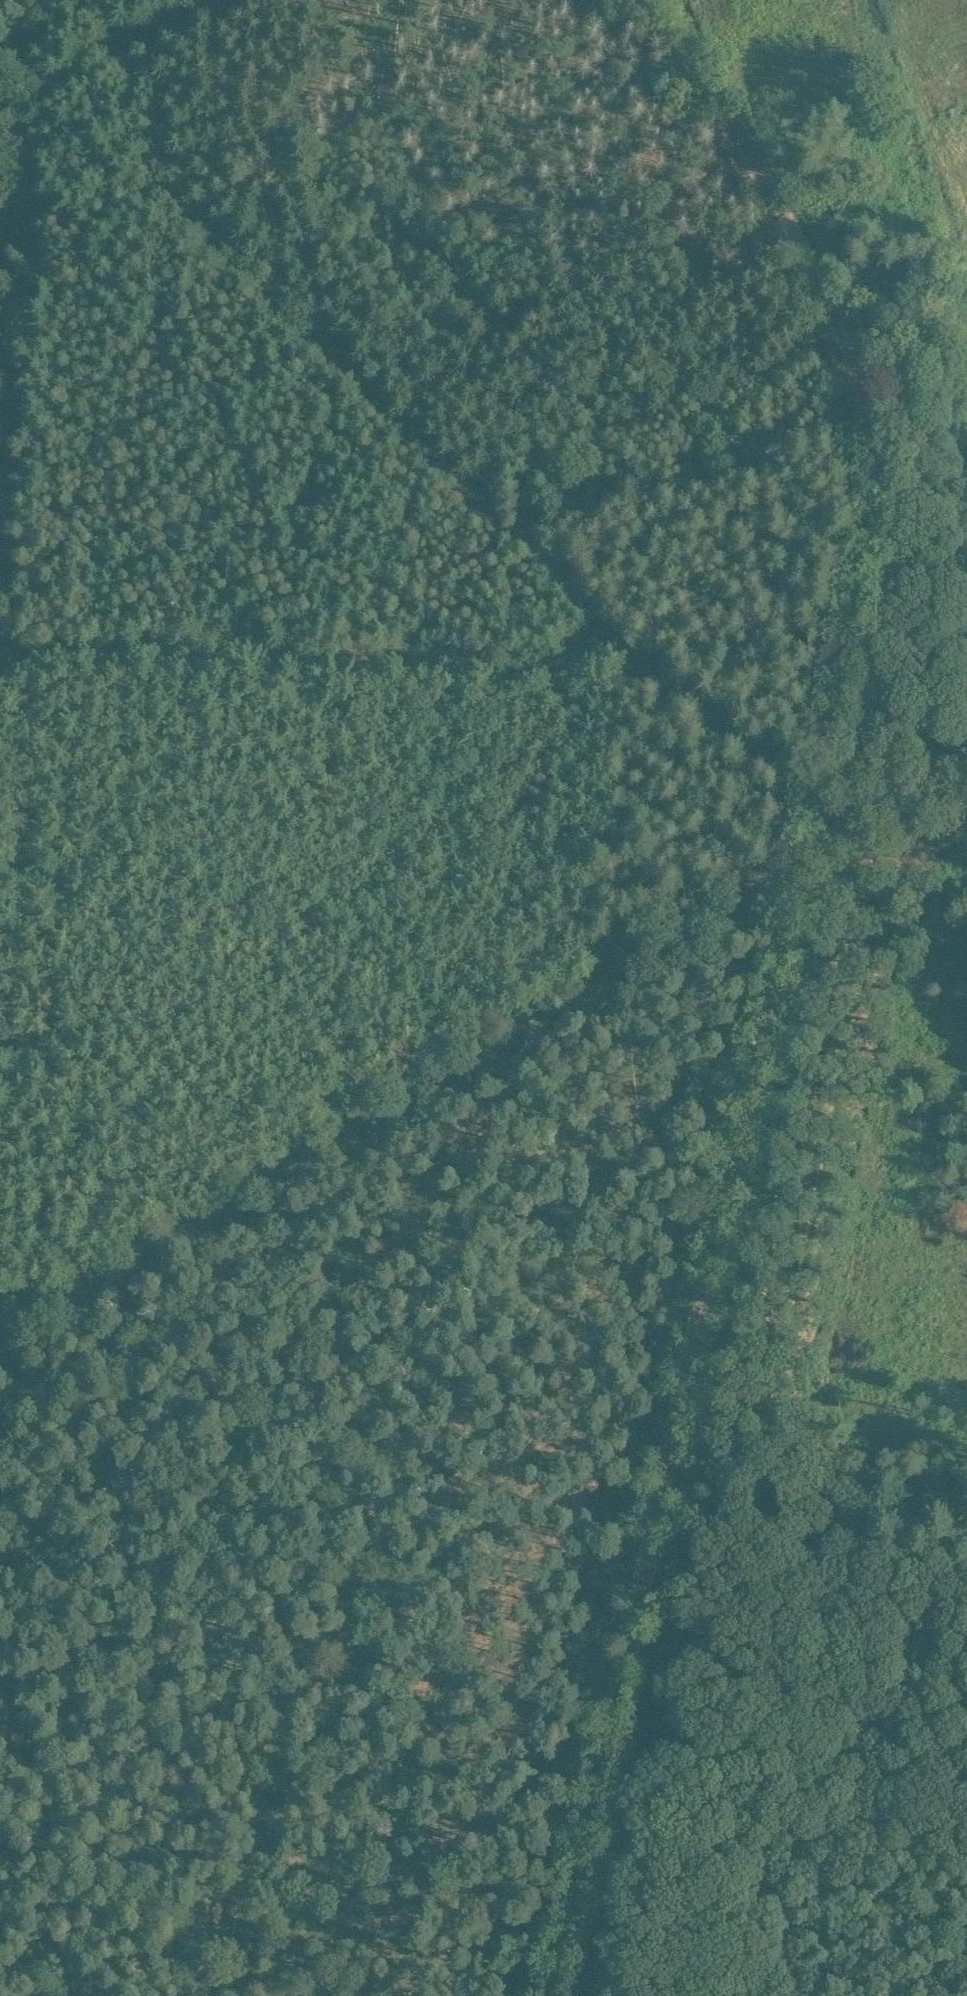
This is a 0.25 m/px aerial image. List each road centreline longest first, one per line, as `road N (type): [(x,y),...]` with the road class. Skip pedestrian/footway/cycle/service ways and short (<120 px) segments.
road 1 (track): [(792,878),(616,1651),(548,1995)]
road 2 (track): [(678,0),(786,234),(849,403),(860,546),(847,676),(792,878)]

